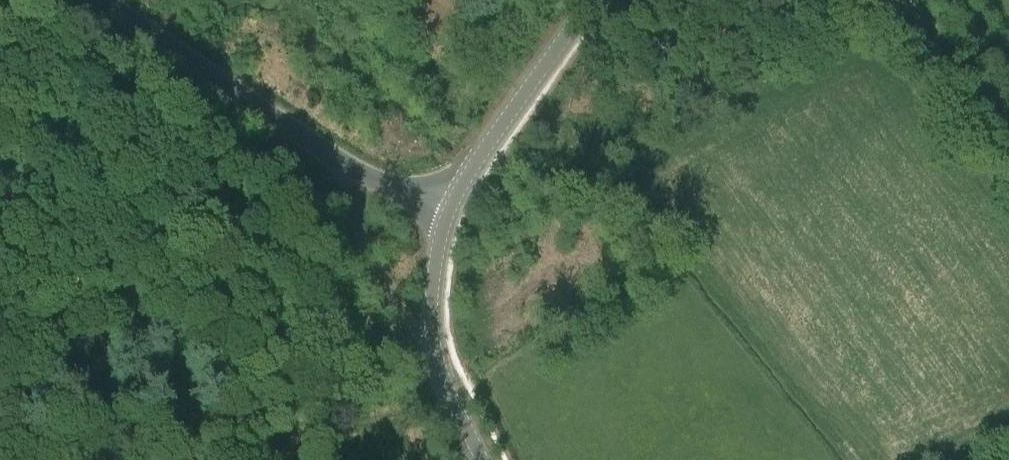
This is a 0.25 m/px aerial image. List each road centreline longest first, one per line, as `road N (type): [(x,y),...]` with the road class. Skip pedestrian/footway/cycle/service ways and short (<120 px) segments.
road 1 (track): [(448,392),(204,438),(0,450)]
road 2 (unclassified): [(447,216),(97,0)]
road 3 (secondary): [(447,216),(468,173),(592,0)]
road 4 (secondary): [(481,459),(434,351),(432,290),(447,216)]
road 5 (track): [(1008,132),(905,0)]

